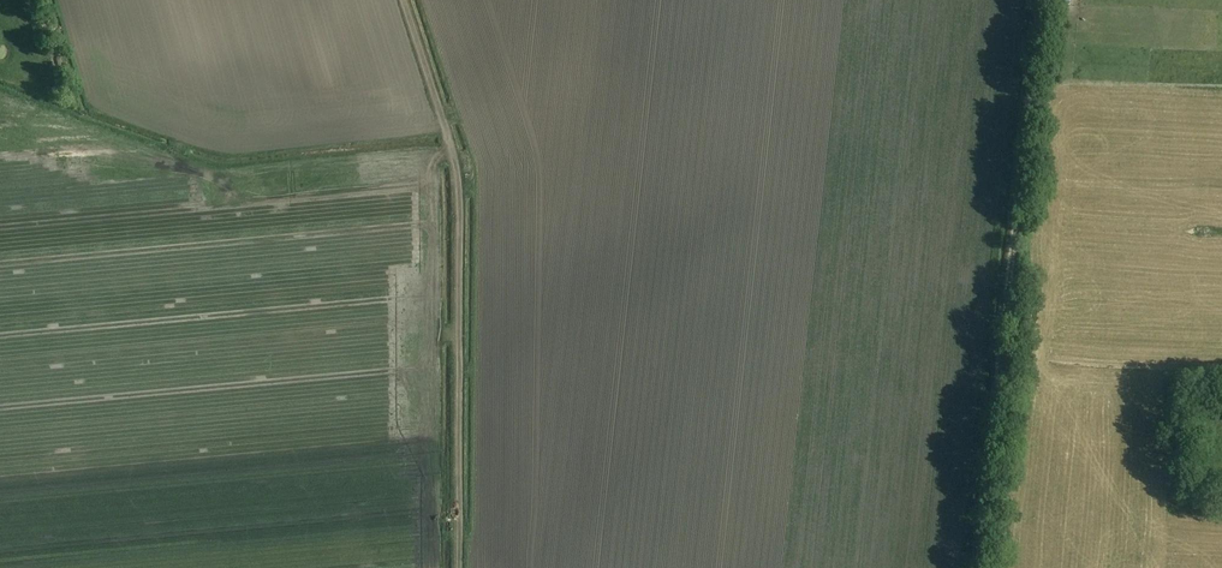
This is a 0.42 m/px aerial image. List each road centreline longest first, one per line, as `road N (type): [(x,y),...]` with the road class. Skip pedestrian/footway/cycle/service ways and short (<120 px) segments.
road 1 (track): [(457,567),(459,174),(404,0)]
road 2 (track): [(1040,0),(978,567)]

